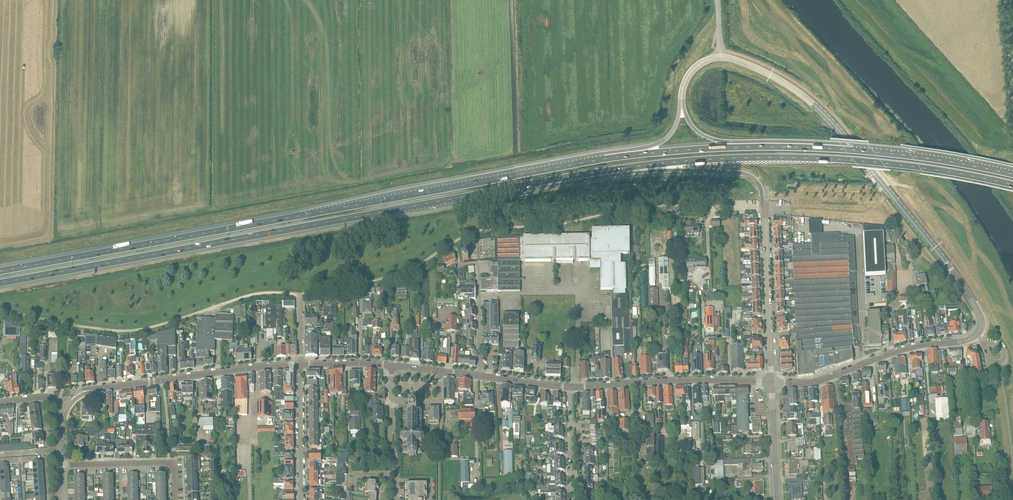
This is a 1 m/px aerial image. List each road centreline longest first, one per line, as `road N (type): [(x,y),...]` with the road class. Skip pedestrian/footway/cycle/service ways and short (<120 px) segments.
road 1 (motorway): [(636,155),(0,271)]
road 2 (motorway): [(0,282),(612,170)]
road 3 (secondary): [(0,220),(373,147),(516,69)]
road 4 (secondary): [(501,70),(426,115),(333,151),(0,212)]
road 5 (motorway): [(612,170),(811,158),(1012,185)]
road 6 (secondary): [(977,335),(983,322),(961,283),(805,98)]
road 7 (motorway): [(1012,174),(879,152),(740,147)]
road 8 (secondary): [(66,406),(88,390),(300,364)]
road 9 (secondary): [(772,382),(810,382),(912,347),(963,341)]
road 10 (secondary): [(575,387),(772,382)]
road 11 (secondary): [(772,382),(762,200)]
road 12 (motorway): [(612,170),(744,173),(757,182),(762,200)]
road 13 (tertiary): [(300,499),(300,364)]
road 14 (tertiary): [(805,98),(771,90),(682,100)]
road 15 (residential): [(575,387),(575,264)]

